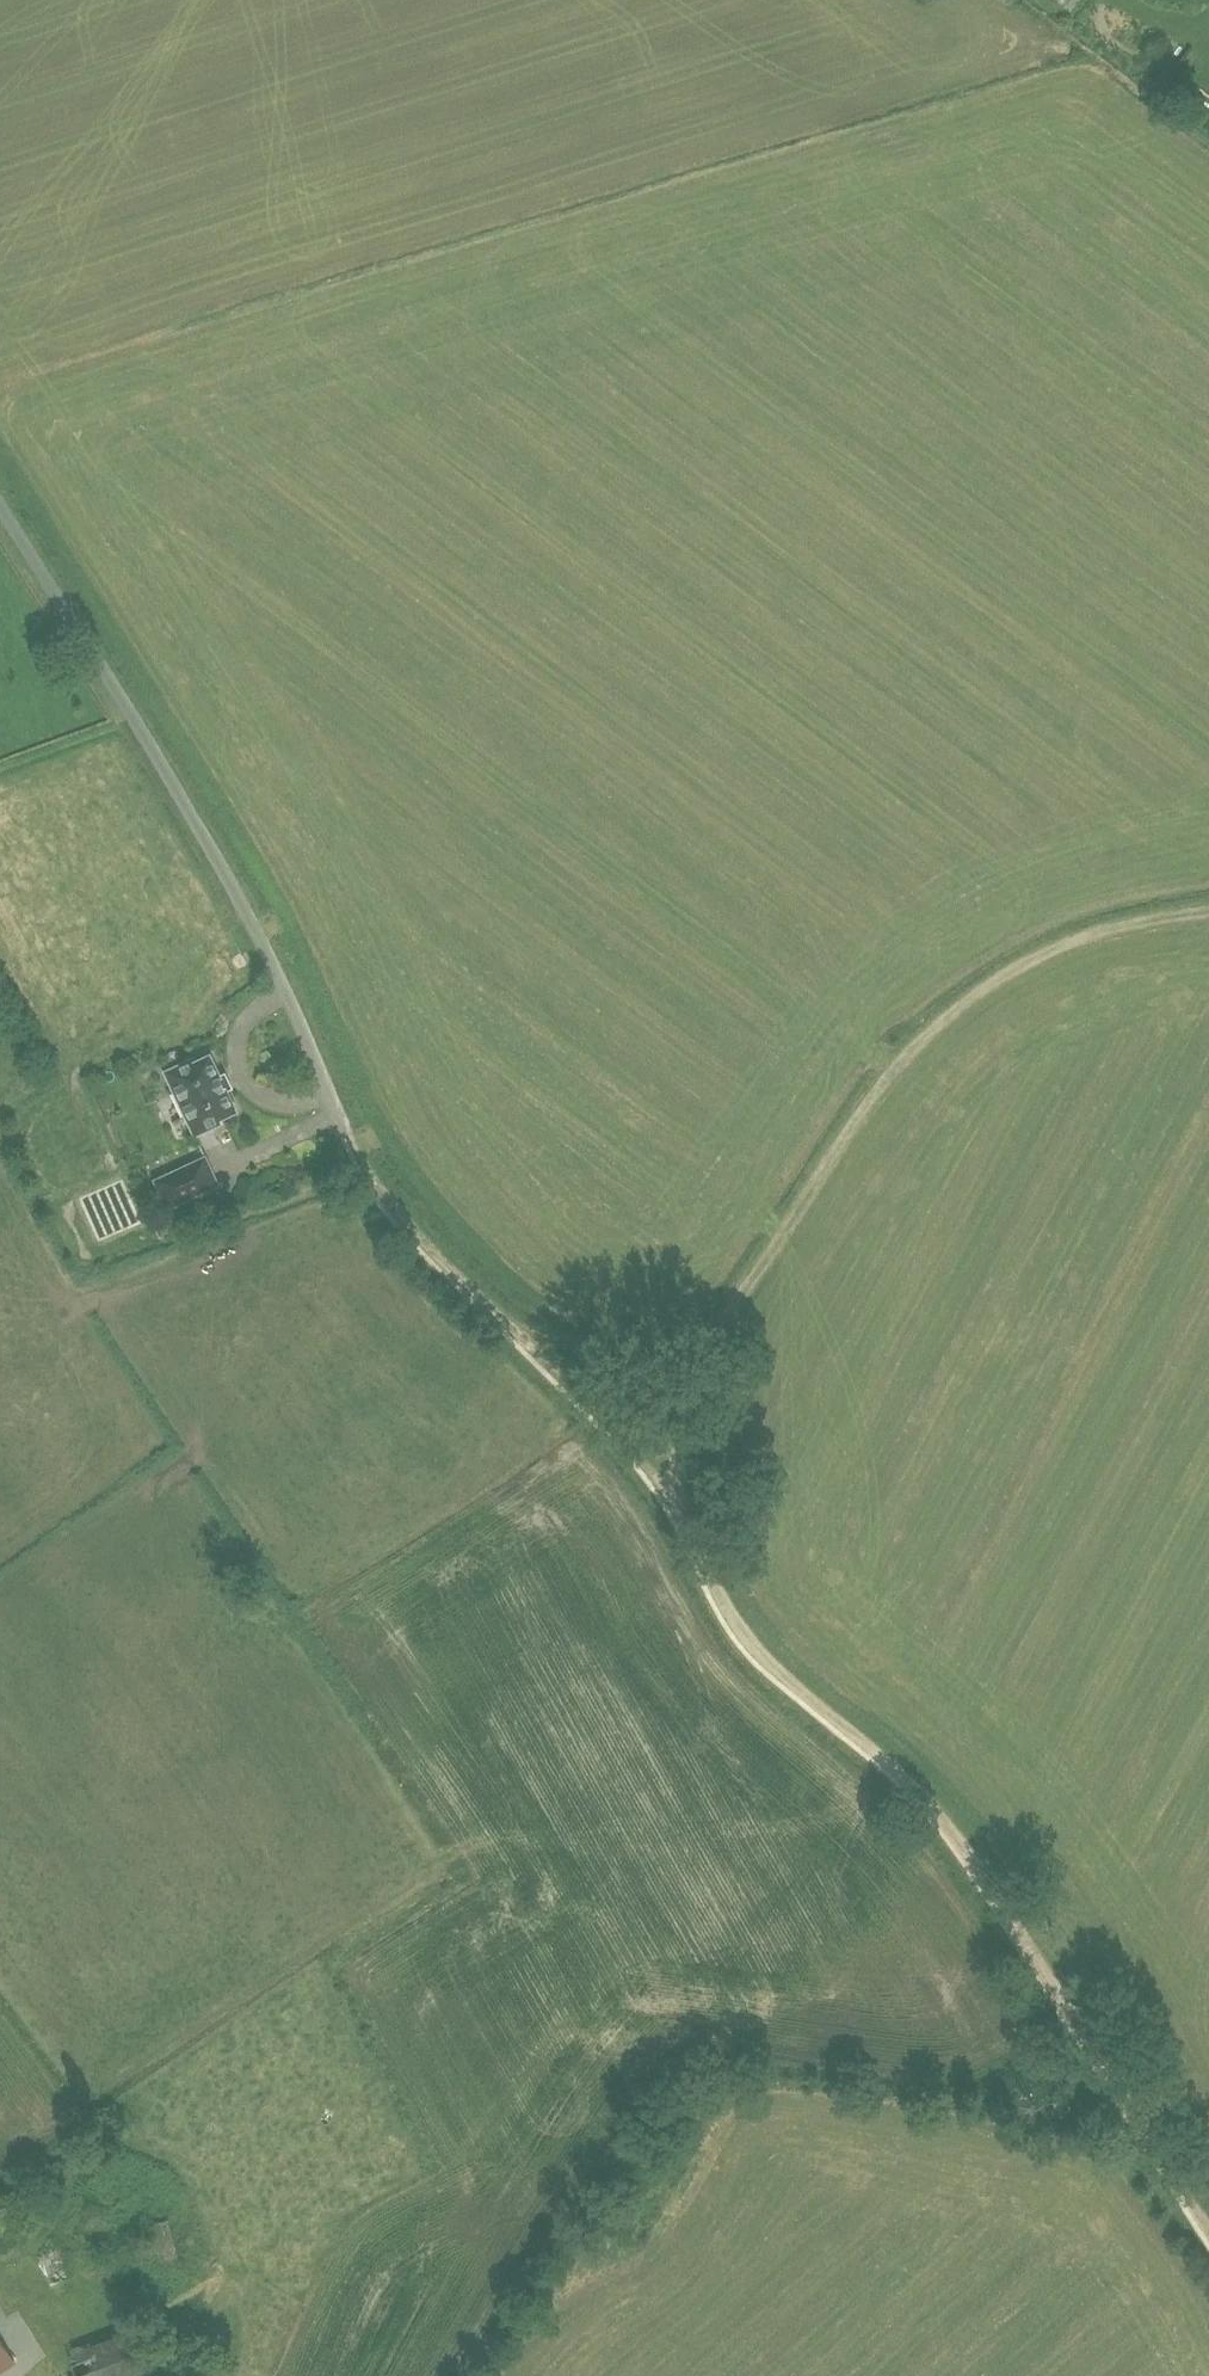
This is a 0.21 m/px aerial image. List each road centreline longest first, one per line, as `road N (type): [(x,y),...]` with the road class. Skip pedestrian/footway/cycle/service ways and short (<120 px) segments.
road 1 (track): [(1208,2219),(963,1835),(908,1775),(739,1622),(630,1440),(413,1227),(374,1182),(345,1126)]
road 2 (track): [(667,1511),(699,1369),(719,1322),(856,1118),(965,1009),(1015,975),(1092,934),(1208,907)]
road 3 (unclassified): [(345,1126),(263,932),(0,506)]
road 4 (track): [(719,1322),(669,1346),(515,1344)]

